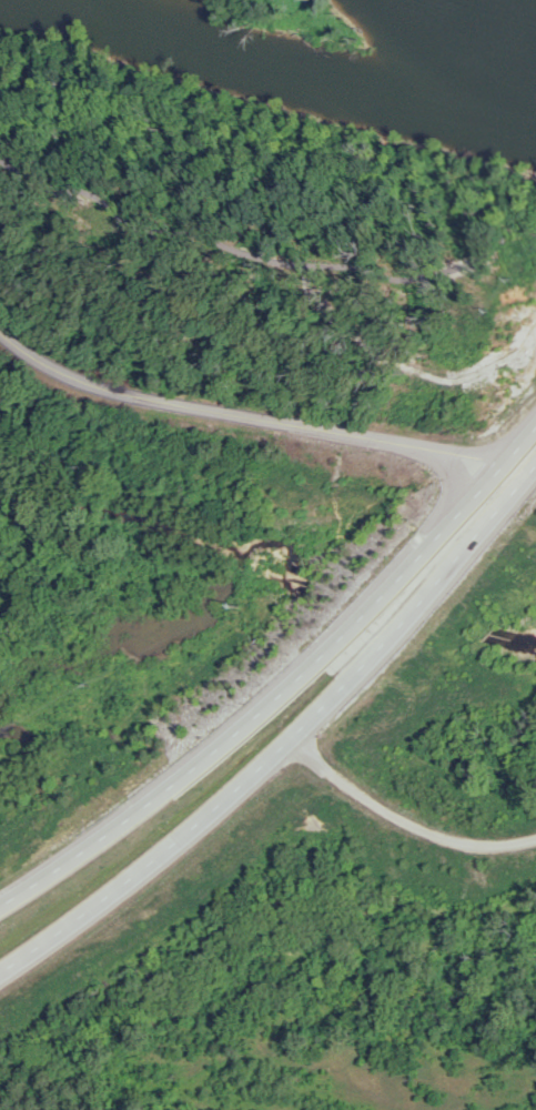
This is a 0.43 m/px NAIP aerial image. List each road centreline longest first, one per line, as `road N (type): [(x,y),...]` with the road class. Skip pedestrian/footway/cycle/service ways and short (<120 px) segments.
road 1 (trunk): [(535,419),(391,592),(292,688),(0,912)]
road 2 (trunk): [(0,949),(166,839),(293,735),(409,619),(535,463)]
road 3 (residential): [(0,1013),(85,965),(292,810),(409,708),(513,690),(535,659)]
road 4 (tertiary): [(534,466),(128,397),(59,373),(0,333)]
road 5 (residential): [(292,810),(338,831),(372,835),(462,836),(535,825)]

